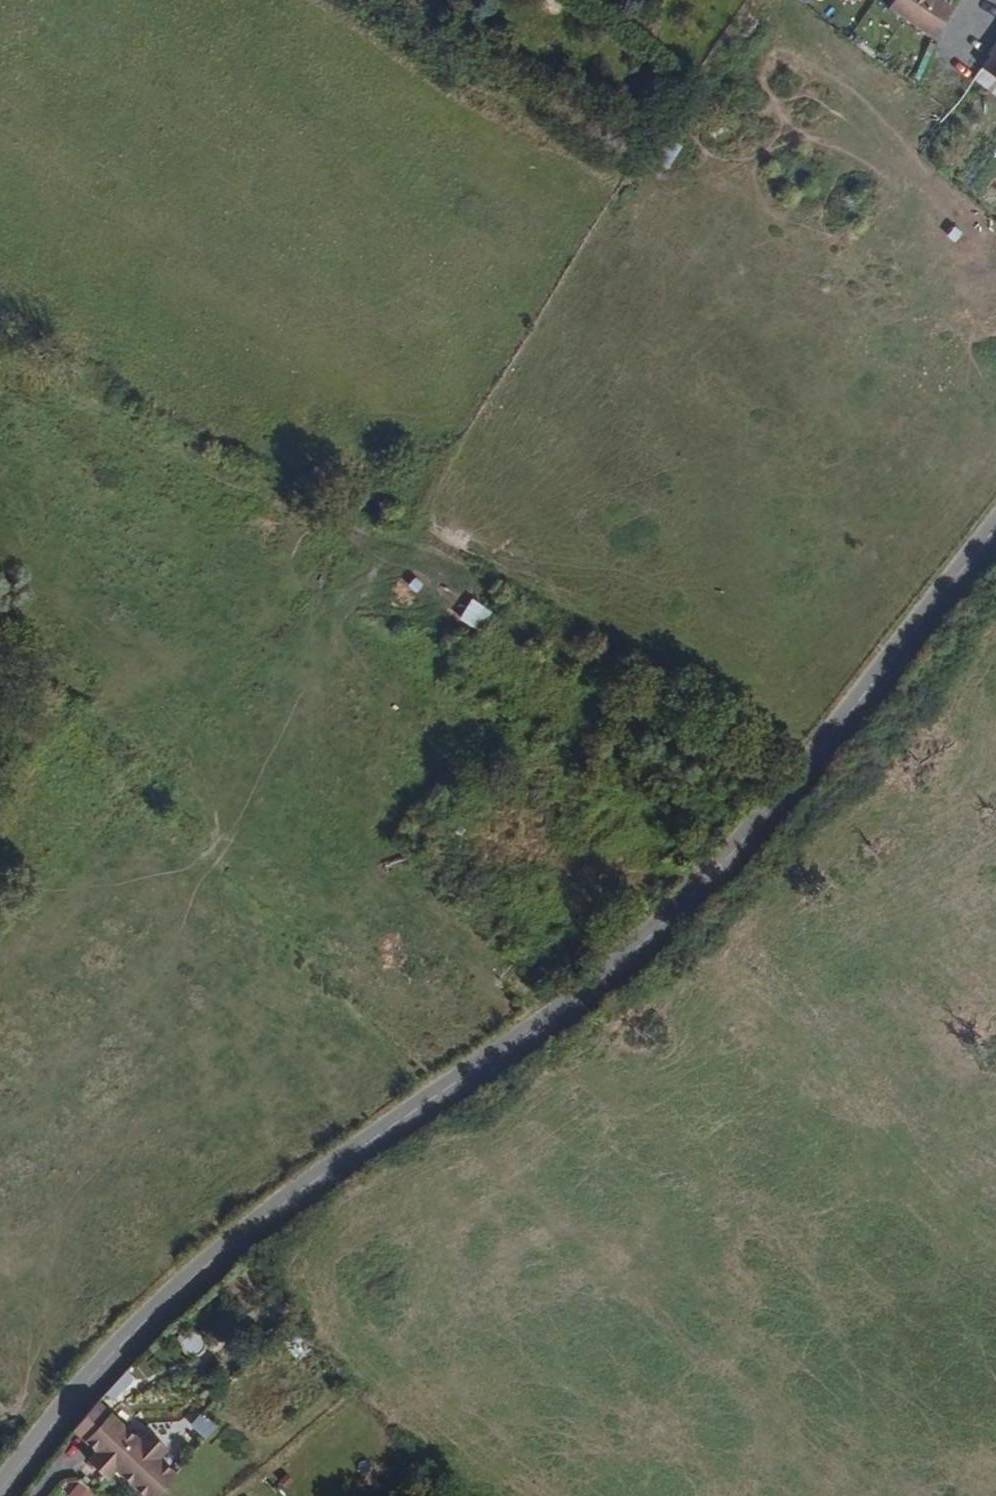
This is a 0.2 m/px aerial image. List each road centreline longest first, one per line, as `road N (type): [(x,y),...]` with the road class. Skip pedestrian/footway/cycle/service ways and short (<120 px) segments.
road 1 (tertiary): [(0,1490),(220,1252),(568,1005),(669,919),(798,779),(995,526)]

